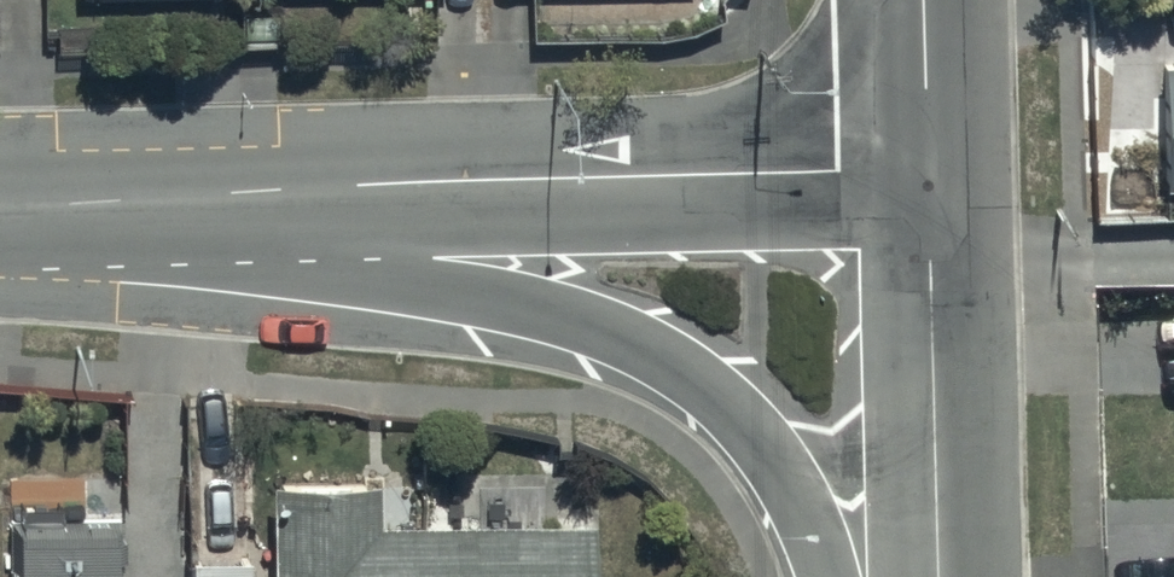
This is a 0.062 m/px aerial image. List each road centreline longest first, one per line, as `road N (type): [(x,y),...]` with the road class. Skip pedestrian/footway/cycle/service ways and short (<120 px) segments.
road 1 (tertiary): [(822,576),(770,455),(706,393),(618,333),(504,299),(14,210)]
road 2 (tertiary): [(14,210),(329,189),(927,167)]
road 3 (tertiary): [(938,576),(927,167)]
road 4 (tertiary): [(927,167),(923,0)]

